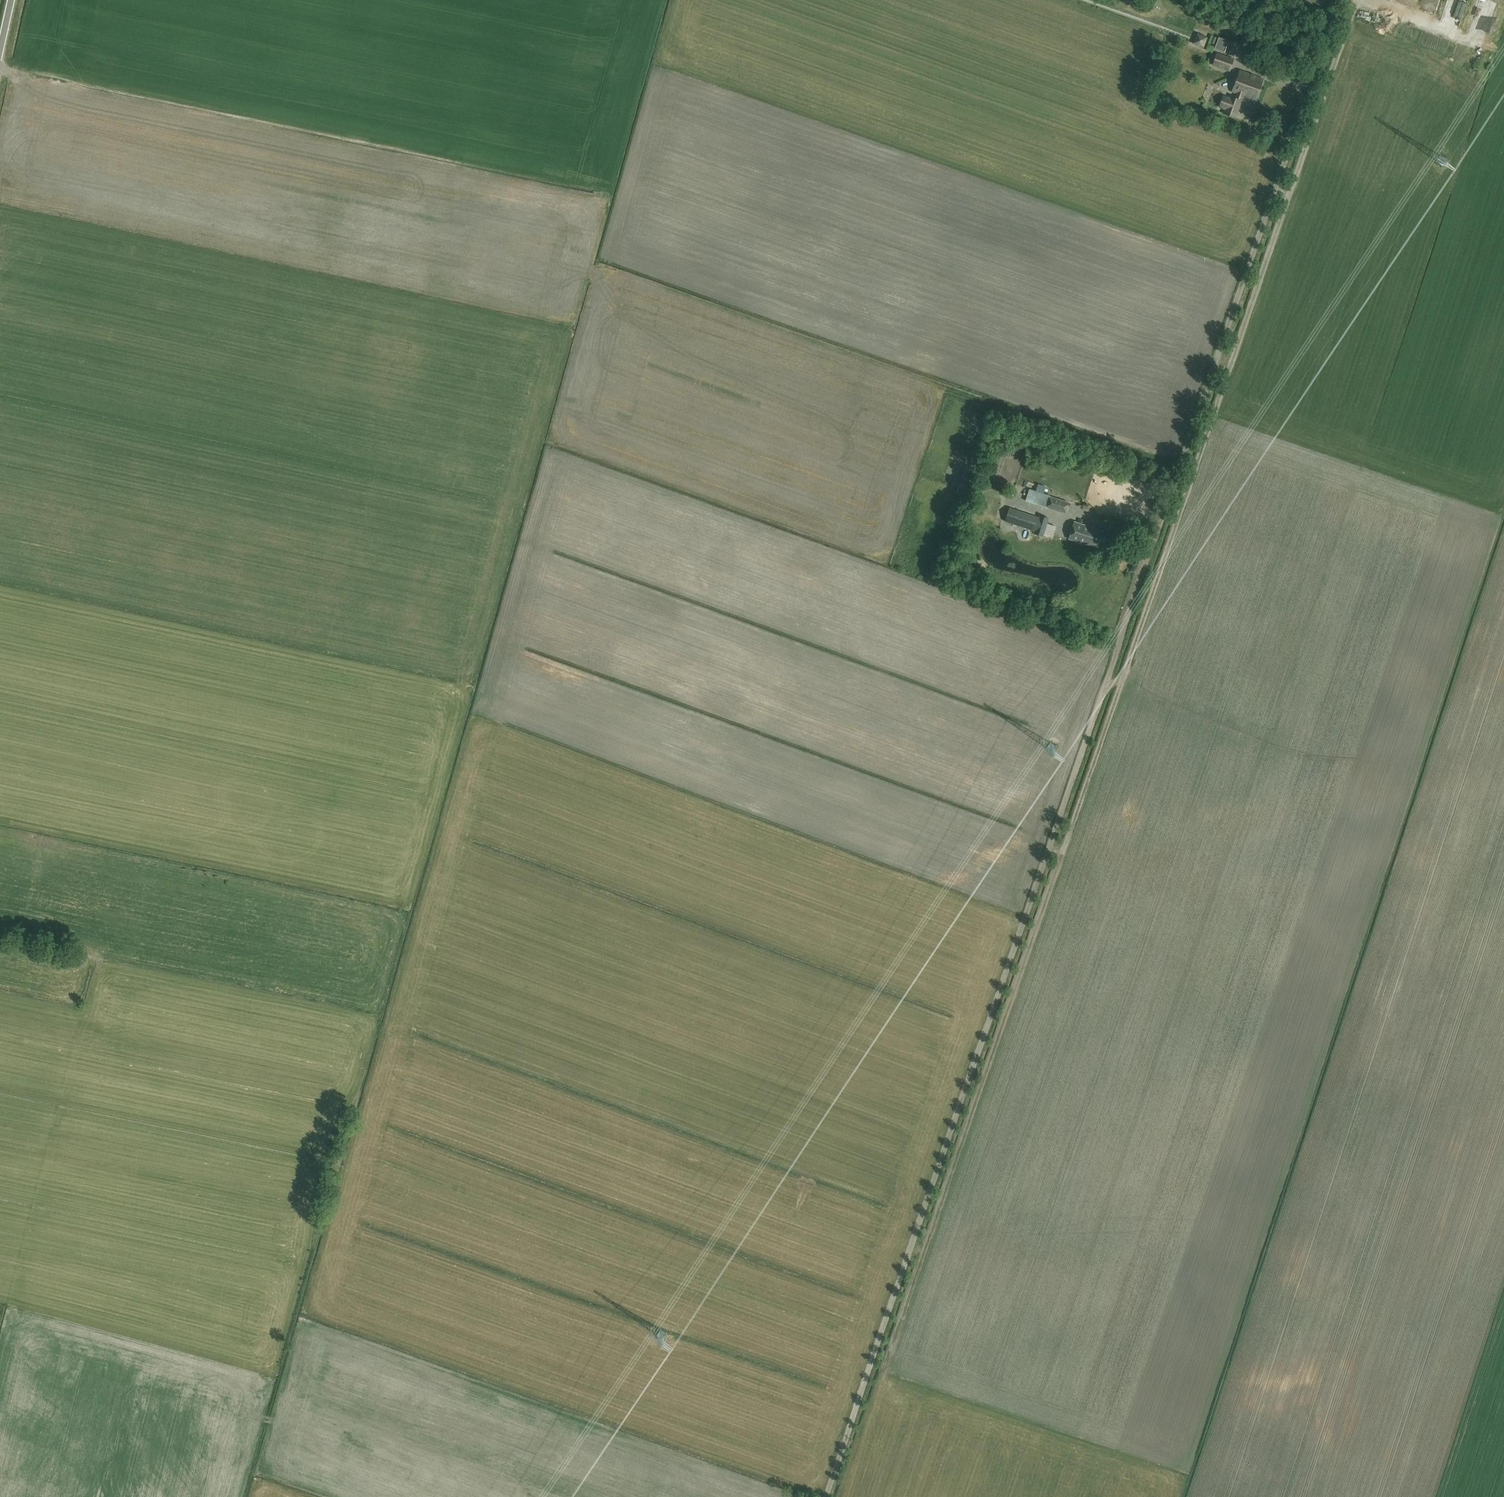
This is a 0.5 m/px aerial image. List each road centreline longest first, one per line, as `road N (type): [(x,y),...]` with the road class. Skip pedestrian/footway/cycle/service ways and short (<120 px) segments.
road 1 (track): [(828,1496),(1350,0)]

